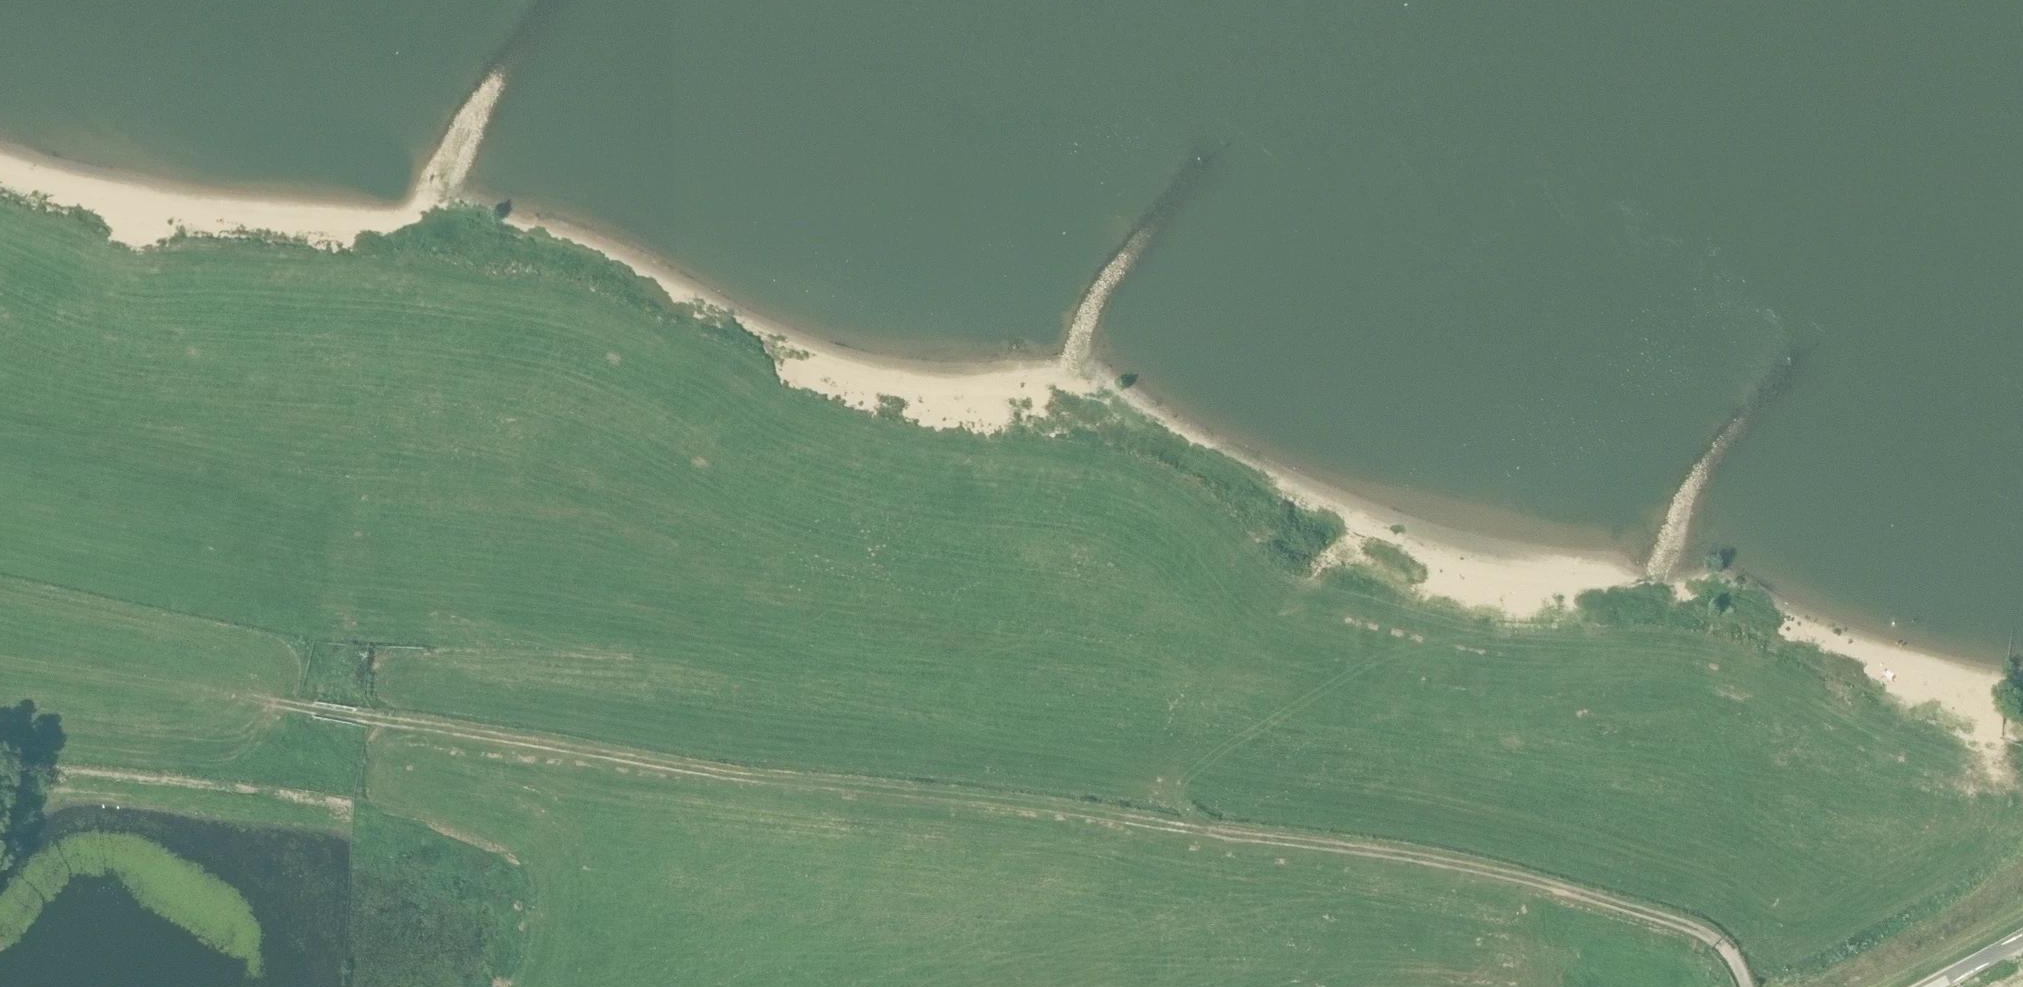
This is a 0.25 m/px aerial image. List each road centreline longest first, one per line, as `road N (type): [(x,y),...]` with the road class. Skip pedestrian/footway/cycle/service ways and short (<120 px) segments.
road 1 (track): [(0,654),(804,781),(1429,857),(1664,915),(1725,943)]

